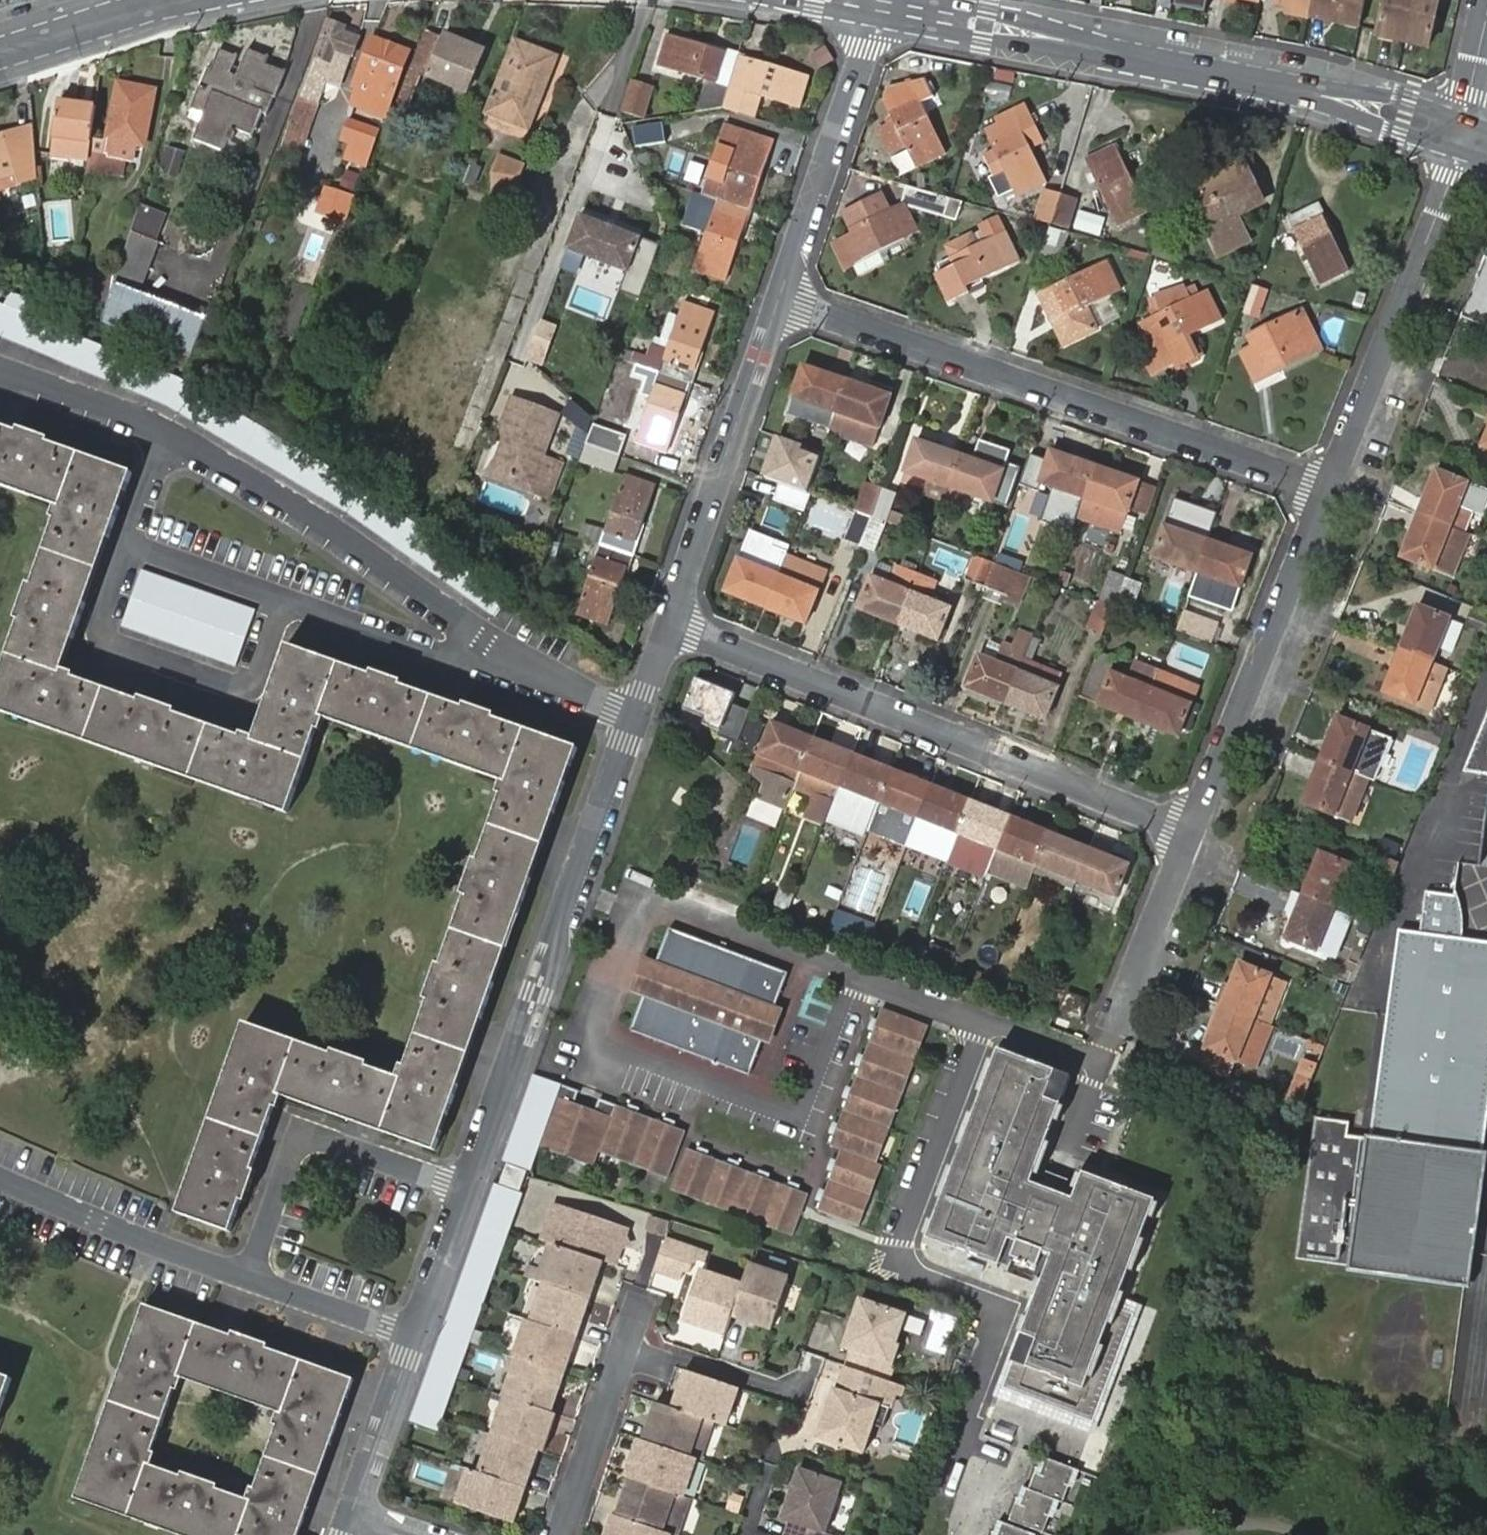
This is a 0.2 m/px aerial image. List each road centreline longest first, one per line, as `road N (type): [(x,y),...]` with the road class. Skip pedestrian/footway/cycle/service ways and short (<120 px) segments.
road 1 (tertiary): [(1459,131),(885,3)]
road 2 (residential): [(787,294),(1327,489)]
road 3 (residential): [(673,620),(1191,832)]
road 4 (residential): [(637,716),(471,1188)]
road 5 (residential): [(533,669),(347,536),(167,430)]
road 6 (residential): [(1459,131),(1451,177),(1327,489)]
road 7 (residential): [(1327,489),(1191,832)]
road 8 (residential): [(787,294),(673,620)]
road 9 (residential): [(283,600),(248,689),(110,639),(102,629),(129,546)]
road 10 (residential): [(250,1275),(304,1135),(471,1188)]
road 11 (residential): [(885,3),(787,294)]
road 12 (residential): [(250,1275),(0,1177)]
road 13 (residential): [(533,669),(468,664),(283,600)]
road 14 (residential): [(1191,832),(1102,1061)]
road 15 (residential): [(626,1355),(566,1534)]
road 16 (residential): [(417,1336),(359,1515)]
road 17 (residential): [(795,1395),(679,1358),(661,1367),(626,1355)]
road 18 (residential): [(417,1336),(250,1275)]
road 19 (residential): [(167,430),(0,370)]
road 20 (tertiary): [(165,3),(0,54)]
road 21 (residential): [(283,600),(129,546)]
road 22 (residential): [(471,1188),(417,1336)]
road 23 (residential): [(129,546),(167,430)]
road 24 (residential): [(1486,14),(1459,131)]

